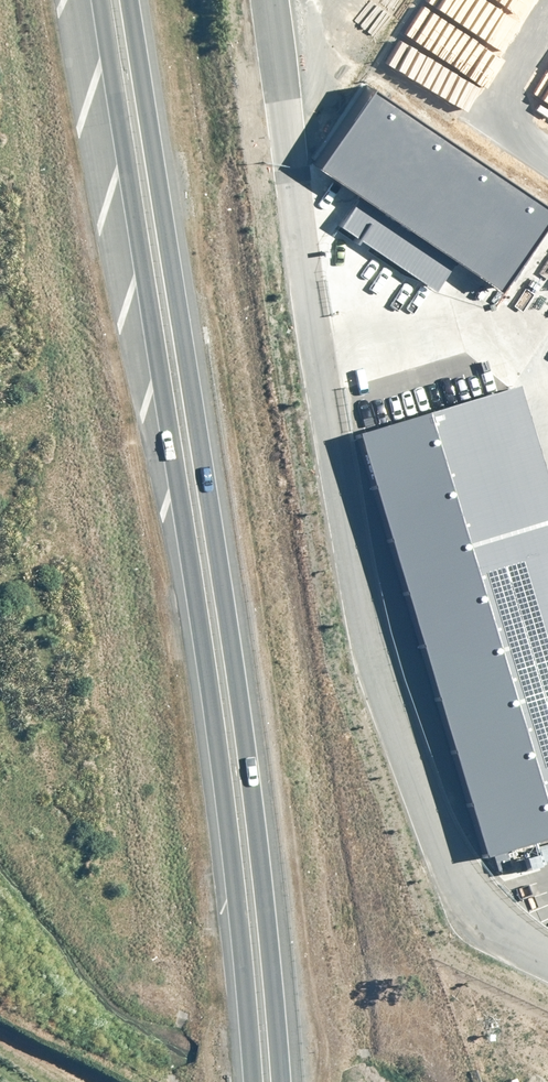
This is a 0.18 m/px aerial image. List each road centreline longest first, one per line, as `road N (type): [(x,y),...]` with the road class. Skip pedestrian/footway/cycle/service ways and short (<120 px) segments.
road 1 (trunk): [(135,0),(267,841),(280,1081)]
road 2 (trunk): [(238,1081),(170,379),(107,0)]

